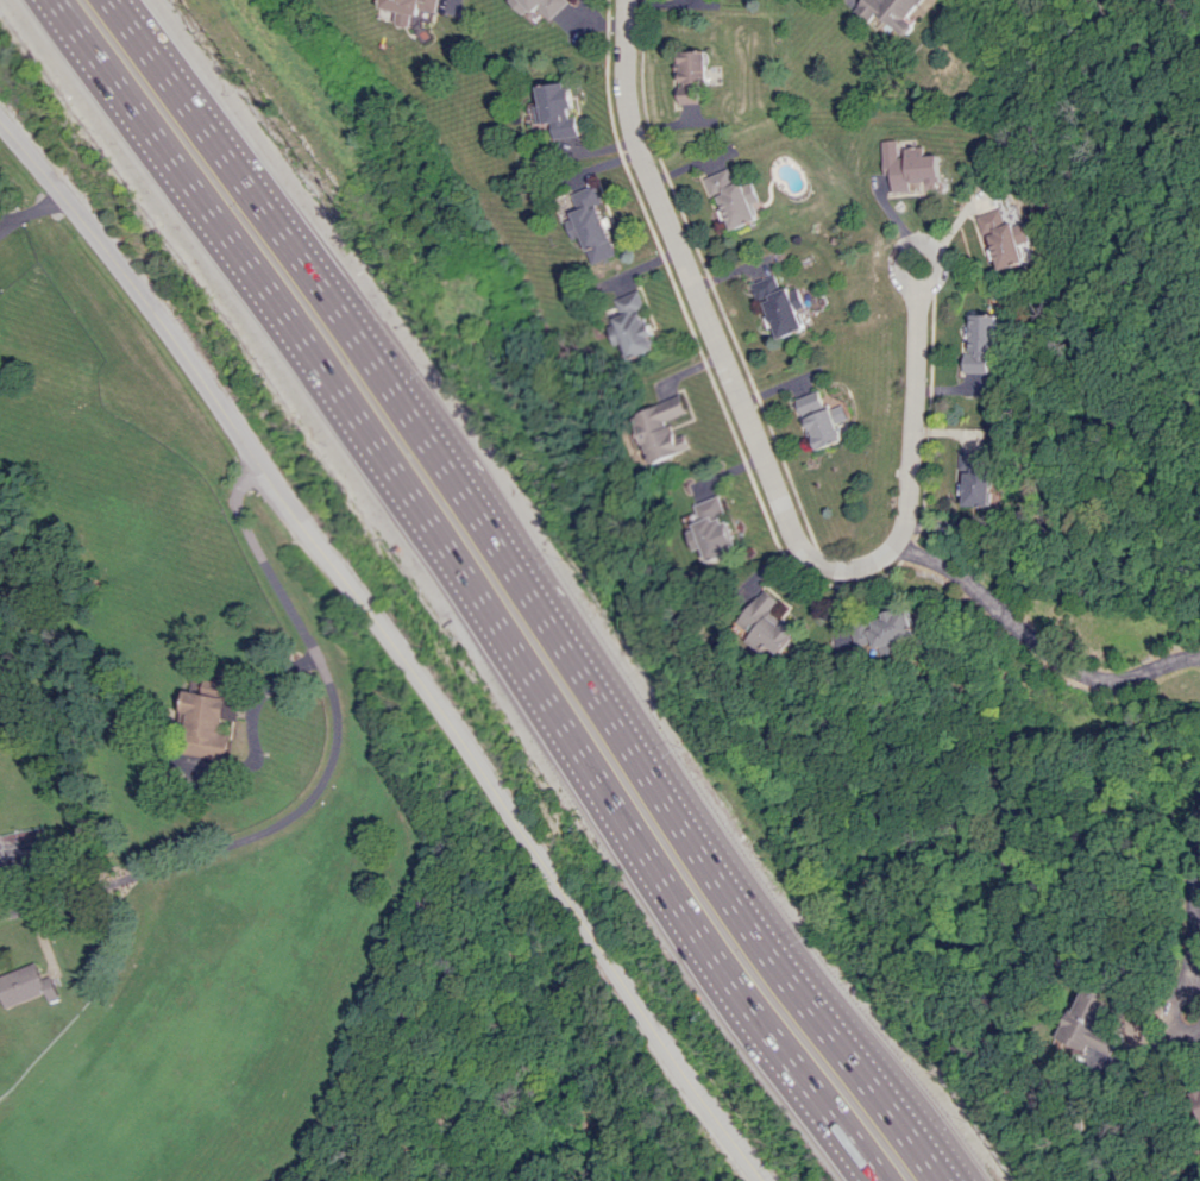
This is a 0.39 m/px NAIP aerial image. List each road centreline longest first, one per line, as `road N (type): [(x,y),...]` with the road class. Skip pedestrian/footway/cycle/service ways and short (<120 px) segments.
road 1 (motorway): [(43,0),(887,1180)]
road 2 (residential): [(55,196),(263,470),(774,1180)]
road 3 (motorway): [(942,1180),(385,404)]
road 4 (residential): [(623,0),(621,68),(634,142),(792,529),(808,551),(848,571),(896,548),(907,526),(913,293)]
road 5 (residential): [(238,500),(323,676),(335,727),(331,765),(310,802),(279,828),(0,920)]
road 6 (motorway): [(385,404),(96,0)]
road 7 (residential): [(904,536),(1088,674),(1117,681),(1199,659)]
road 8 (residential): [(1199,807),(1190,1013)]
road 9 (residential): [(913,293),(932,271),(921,245),(898,250),(893,263),(913,293)]

